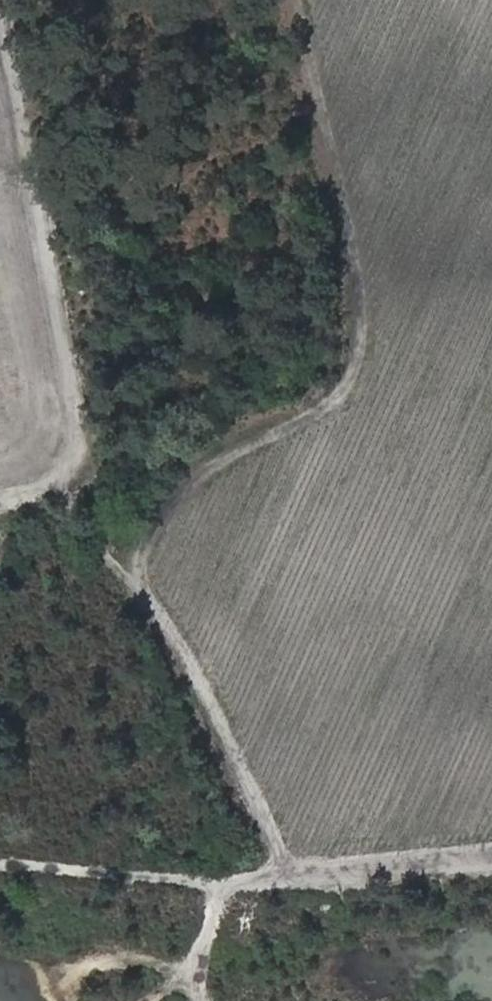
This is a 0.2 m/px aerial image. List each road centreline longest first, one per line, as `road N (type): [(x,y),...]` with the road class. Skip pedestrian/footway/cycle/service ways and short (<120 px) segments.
road 1 (track): [(299,0),(346,216),(362,319),(358,363),(324,412),(234,455),(174,499),(141,555),(137,579),(251,788),(289,882)]
road 2 (track): [(0,120),(58,403),(55,478)]
road 3 (track): [(491,861),(330,886),(289,882)]

